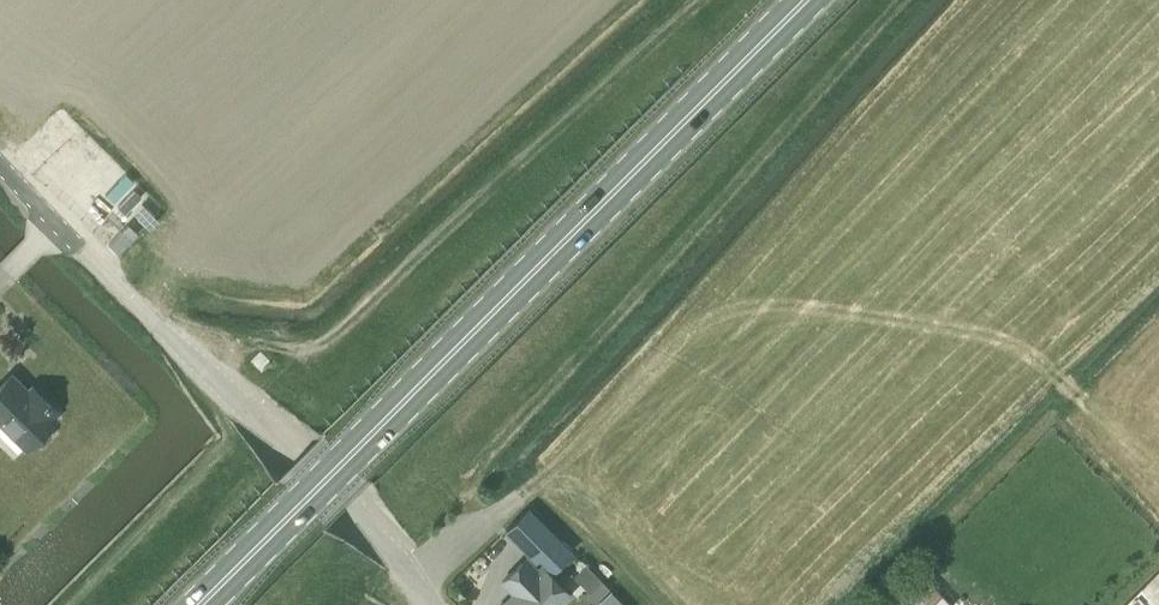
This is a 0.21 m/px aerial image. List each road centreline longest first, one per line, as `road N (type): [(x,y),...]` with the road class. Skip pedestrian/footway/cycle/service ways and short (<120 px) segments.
road 1 (primary): [(198,604),(804,0)]
road 2 (unclassified): [(437,604),(0,164)]

